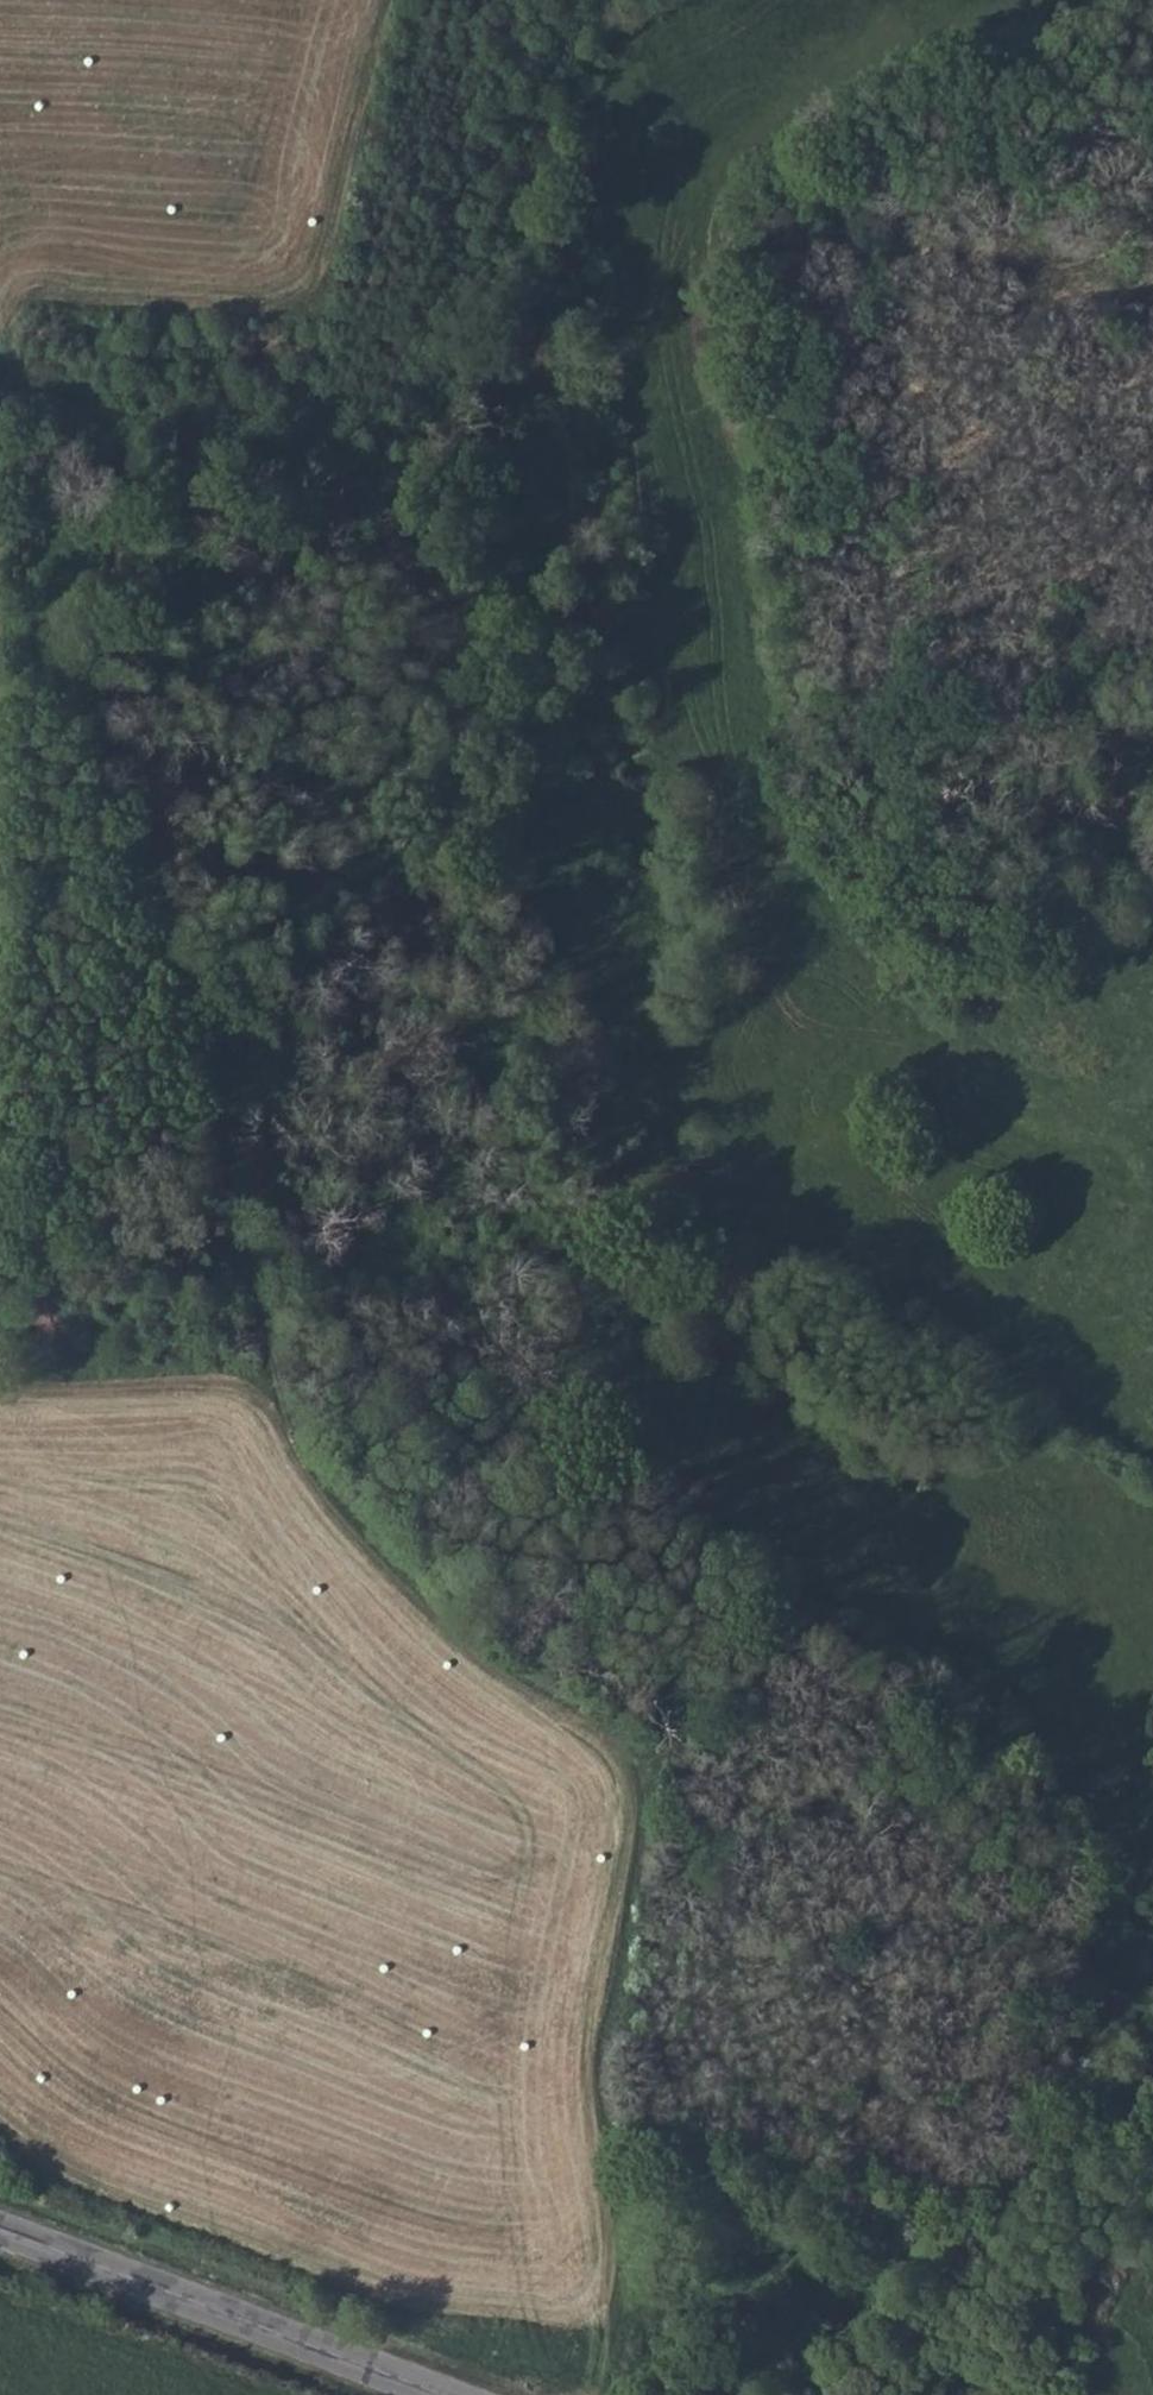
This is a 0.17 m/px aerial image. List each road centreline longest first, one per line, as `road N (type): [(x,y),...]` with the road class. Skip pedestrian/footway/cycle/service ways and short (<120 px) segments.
road 1 (unclassified): [(0,2230),(442,2394)]
road 2 (track): [(199,420),(0,397)]

